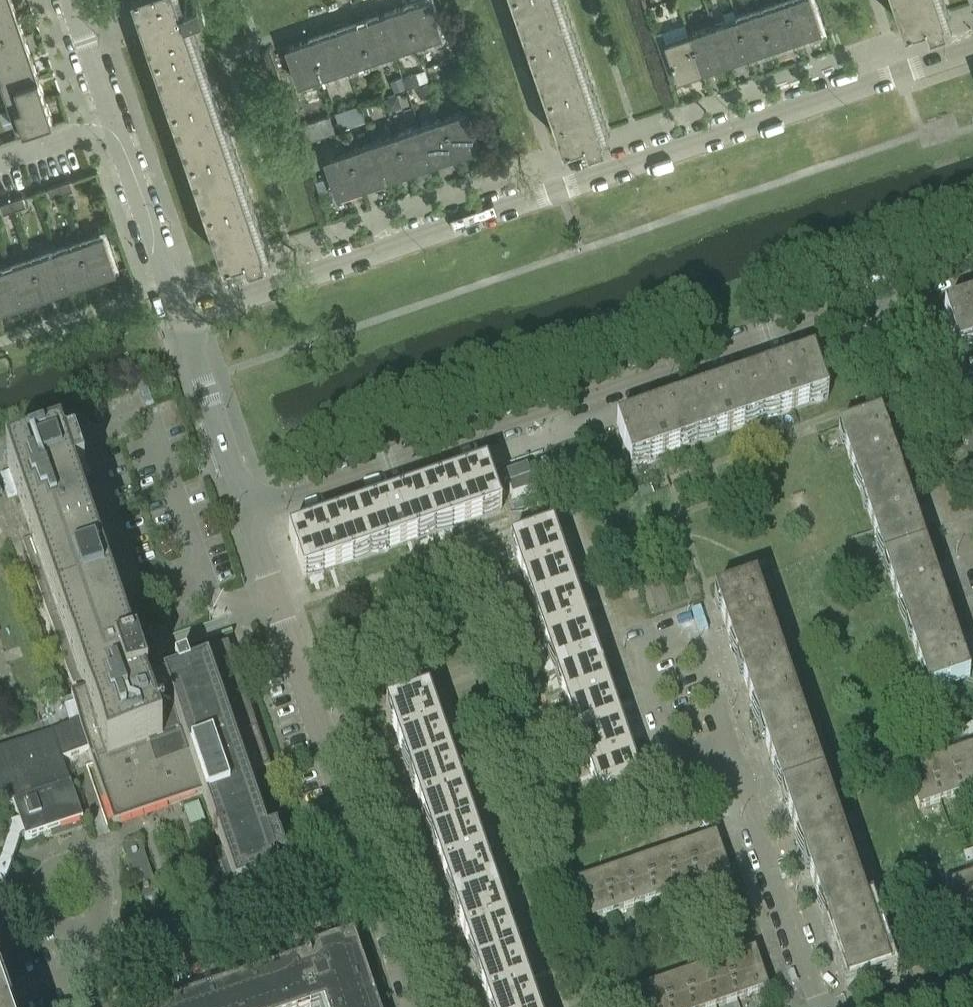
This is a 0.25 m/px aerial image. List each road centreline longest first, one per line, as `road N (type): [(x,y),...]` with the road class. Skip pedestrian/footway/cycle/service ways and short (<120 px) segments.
road 1 (residential): [(972,45),(181,318)]
road 2 (residential): [(251,508),(972,261)]
road 3 (residential): [(371,882),(251,508)]
road 4 (residential): [(731,757),(691,624),(635,644),(673,757)]
road 5 (residential): [(102,976),(371,882)]
road 6 (residential): [(821,1006),(731,757)]
road 7 (residential): [(181,318),(115,123)]
road 8 (residential): [(251,508),(181,318)]
road 9 (residential): [(414,1006),(371,882)]
road 10 (residential): [(115,123),(71,0)]
road 11 (residential): [(0,163),(115,123)]

